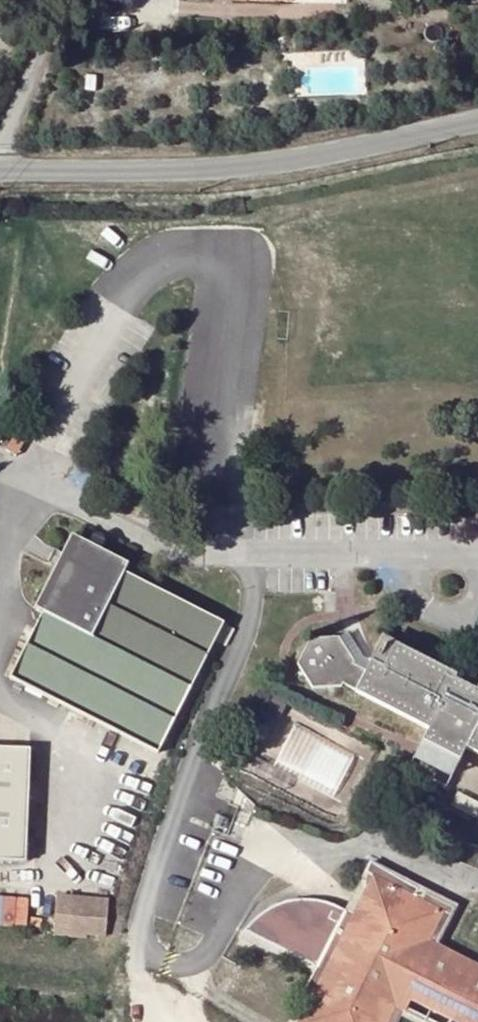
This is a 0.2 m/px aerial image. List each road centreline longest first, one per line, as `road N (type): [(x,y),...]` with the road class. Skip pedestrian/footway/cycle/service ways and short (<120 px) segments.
road 1 (tertiary): [(477,122),(289,164),(0,171)]
road 2 (residential): [(0,137),(51,0)]

